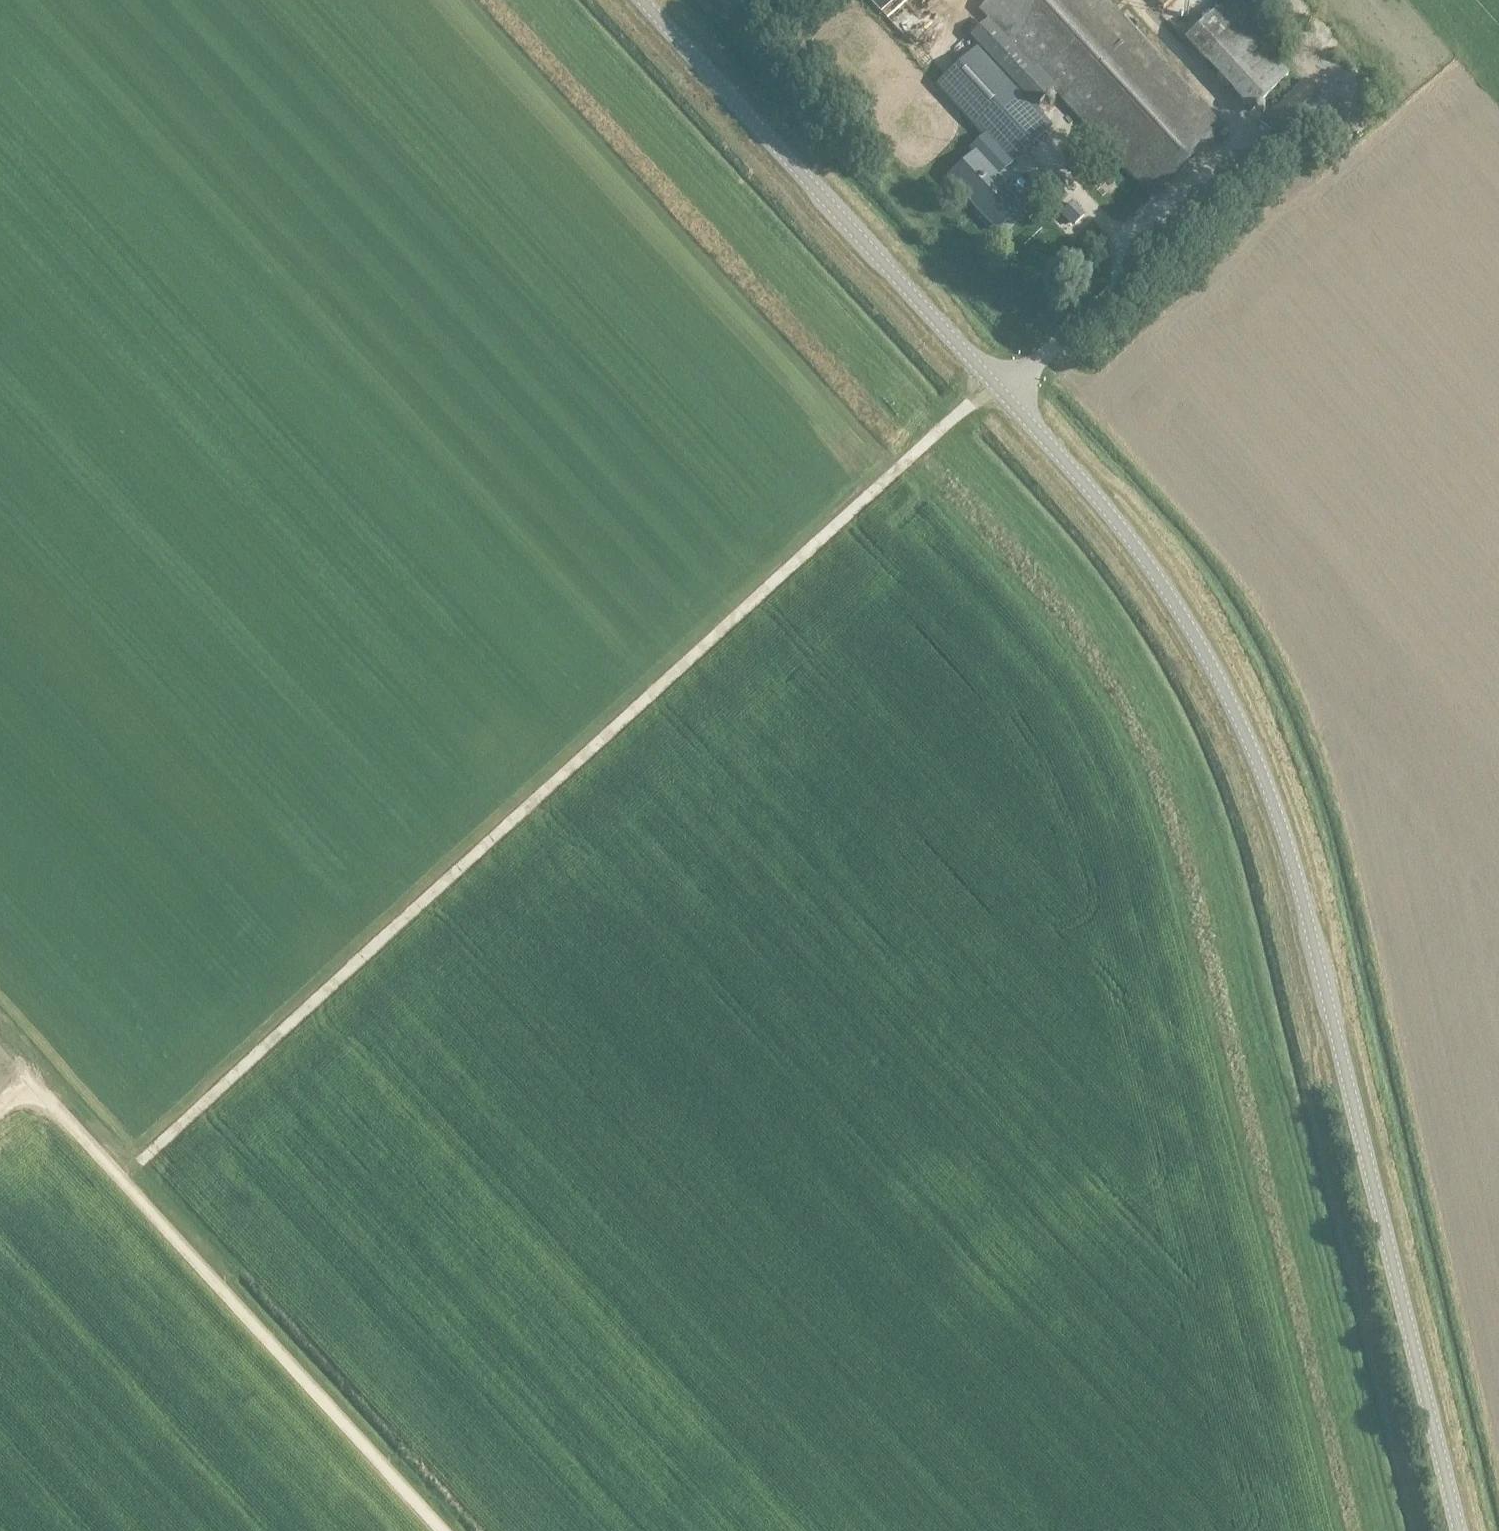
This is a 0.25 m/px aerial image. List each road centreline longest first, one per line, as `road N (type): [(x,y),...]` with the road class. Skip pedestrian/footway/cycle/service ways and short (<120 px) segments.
road 1 (unclassified): [(1458,1530),(1358,1119),(1233,696),(1200,634),(982,376),(632,0)]

